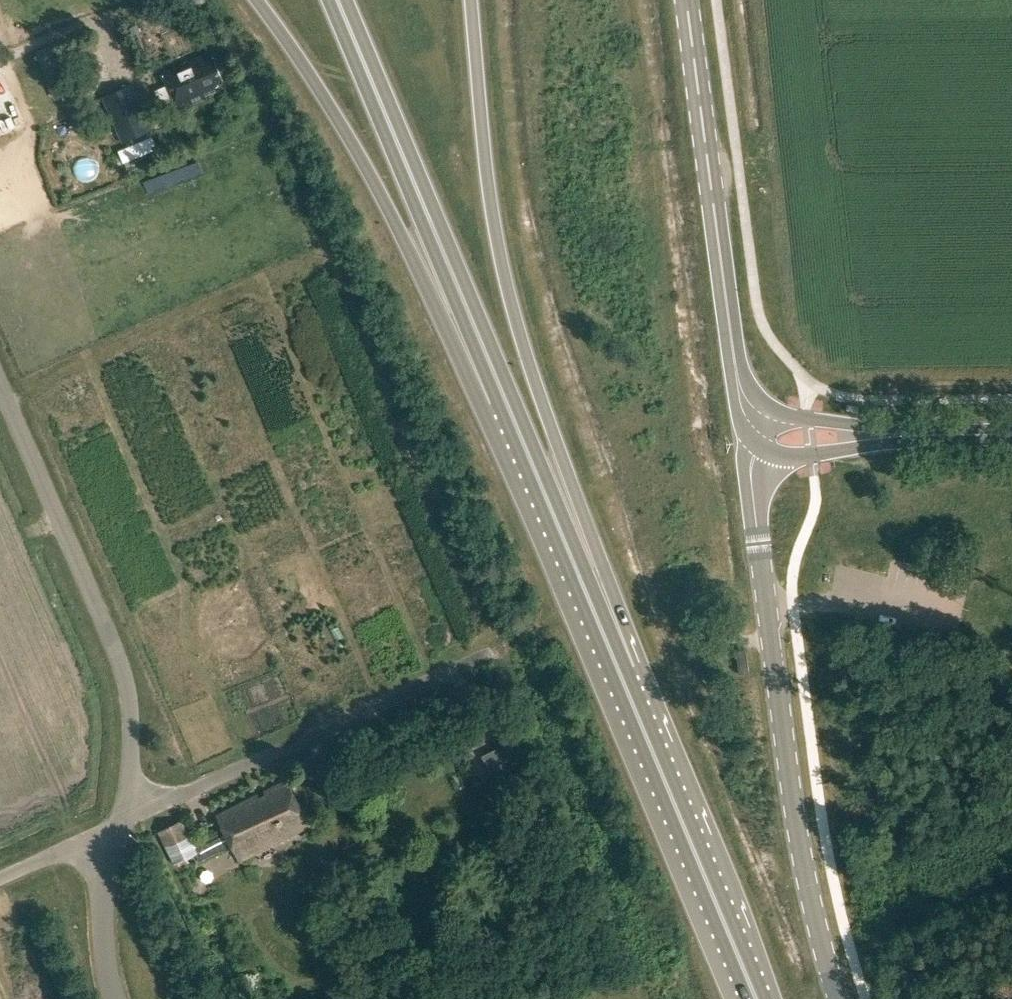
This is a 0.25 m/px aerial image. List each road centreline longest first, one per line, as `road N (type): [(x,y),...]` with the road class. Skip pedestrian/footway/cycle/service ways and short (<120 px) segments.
road 1 (trunk): [(620,674),(504,266),(472,0)]
road 2 (tertiary): [(839,998),(803,857),(785,733),(752,478),(759,445)]
road 3 (trunk): [(254,0),(358,152),(505,398)]
road 4 (unclassified): [(119,822),(130,742),(114,645),(0,383)]
road 5 (trunk): [(337,0),(505,398)]
road 6 (unclassified): [(488,654),(119,822)]
road 7 (tertiary): [(687,0),(734,352)]
road 8 (trunk): [(620,674),(756,998)]
road 9 (trunk): [(505,398),(620,674)]
road 10 (unclassified): [(114,998),(103,971),(102,912),(119,822)]
road 11 (tertiary): [(759,445),(787,455),(913,435)]
road 12 (tertiary): [(913,435),(773,410)]
road 13 (unclassified): [(0,877),(119,822)]

